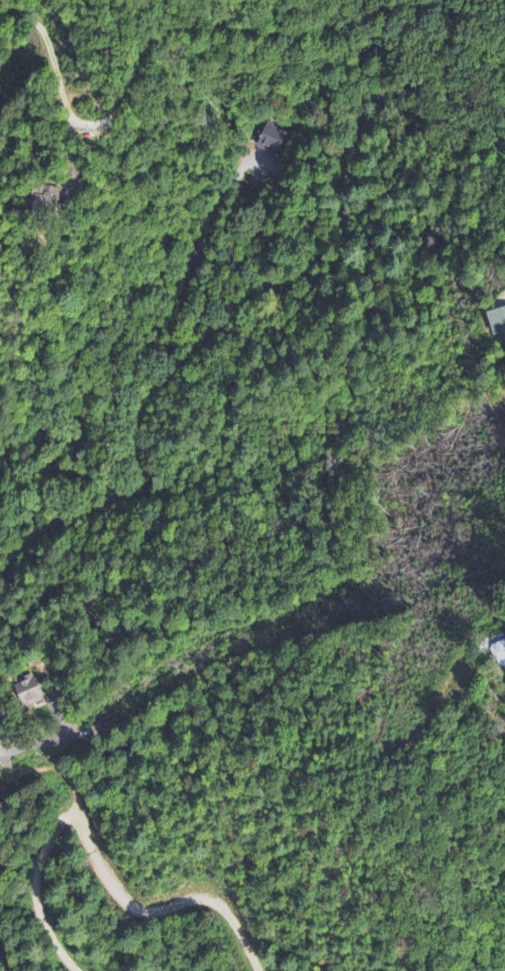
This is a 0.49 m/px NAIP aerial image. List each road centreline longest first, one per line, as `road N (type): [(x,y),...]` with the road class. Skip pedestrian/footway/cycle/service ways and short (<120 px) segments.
road 1 (residential): [(0,473),(65,470),(121,493),(141,483),(136,417),(150,387),(254,289),(337,267),(347,241),(341,161),(381,95),(384,68),(377,39),(358,26),(297,34),(178,27),(157,42),(117,111),(80,125),(69,115),(44,34),(27,17),(0,17)]
road 2 (residential): [(77,810),(46,839),(34,892),(53,942),(78,970)]

